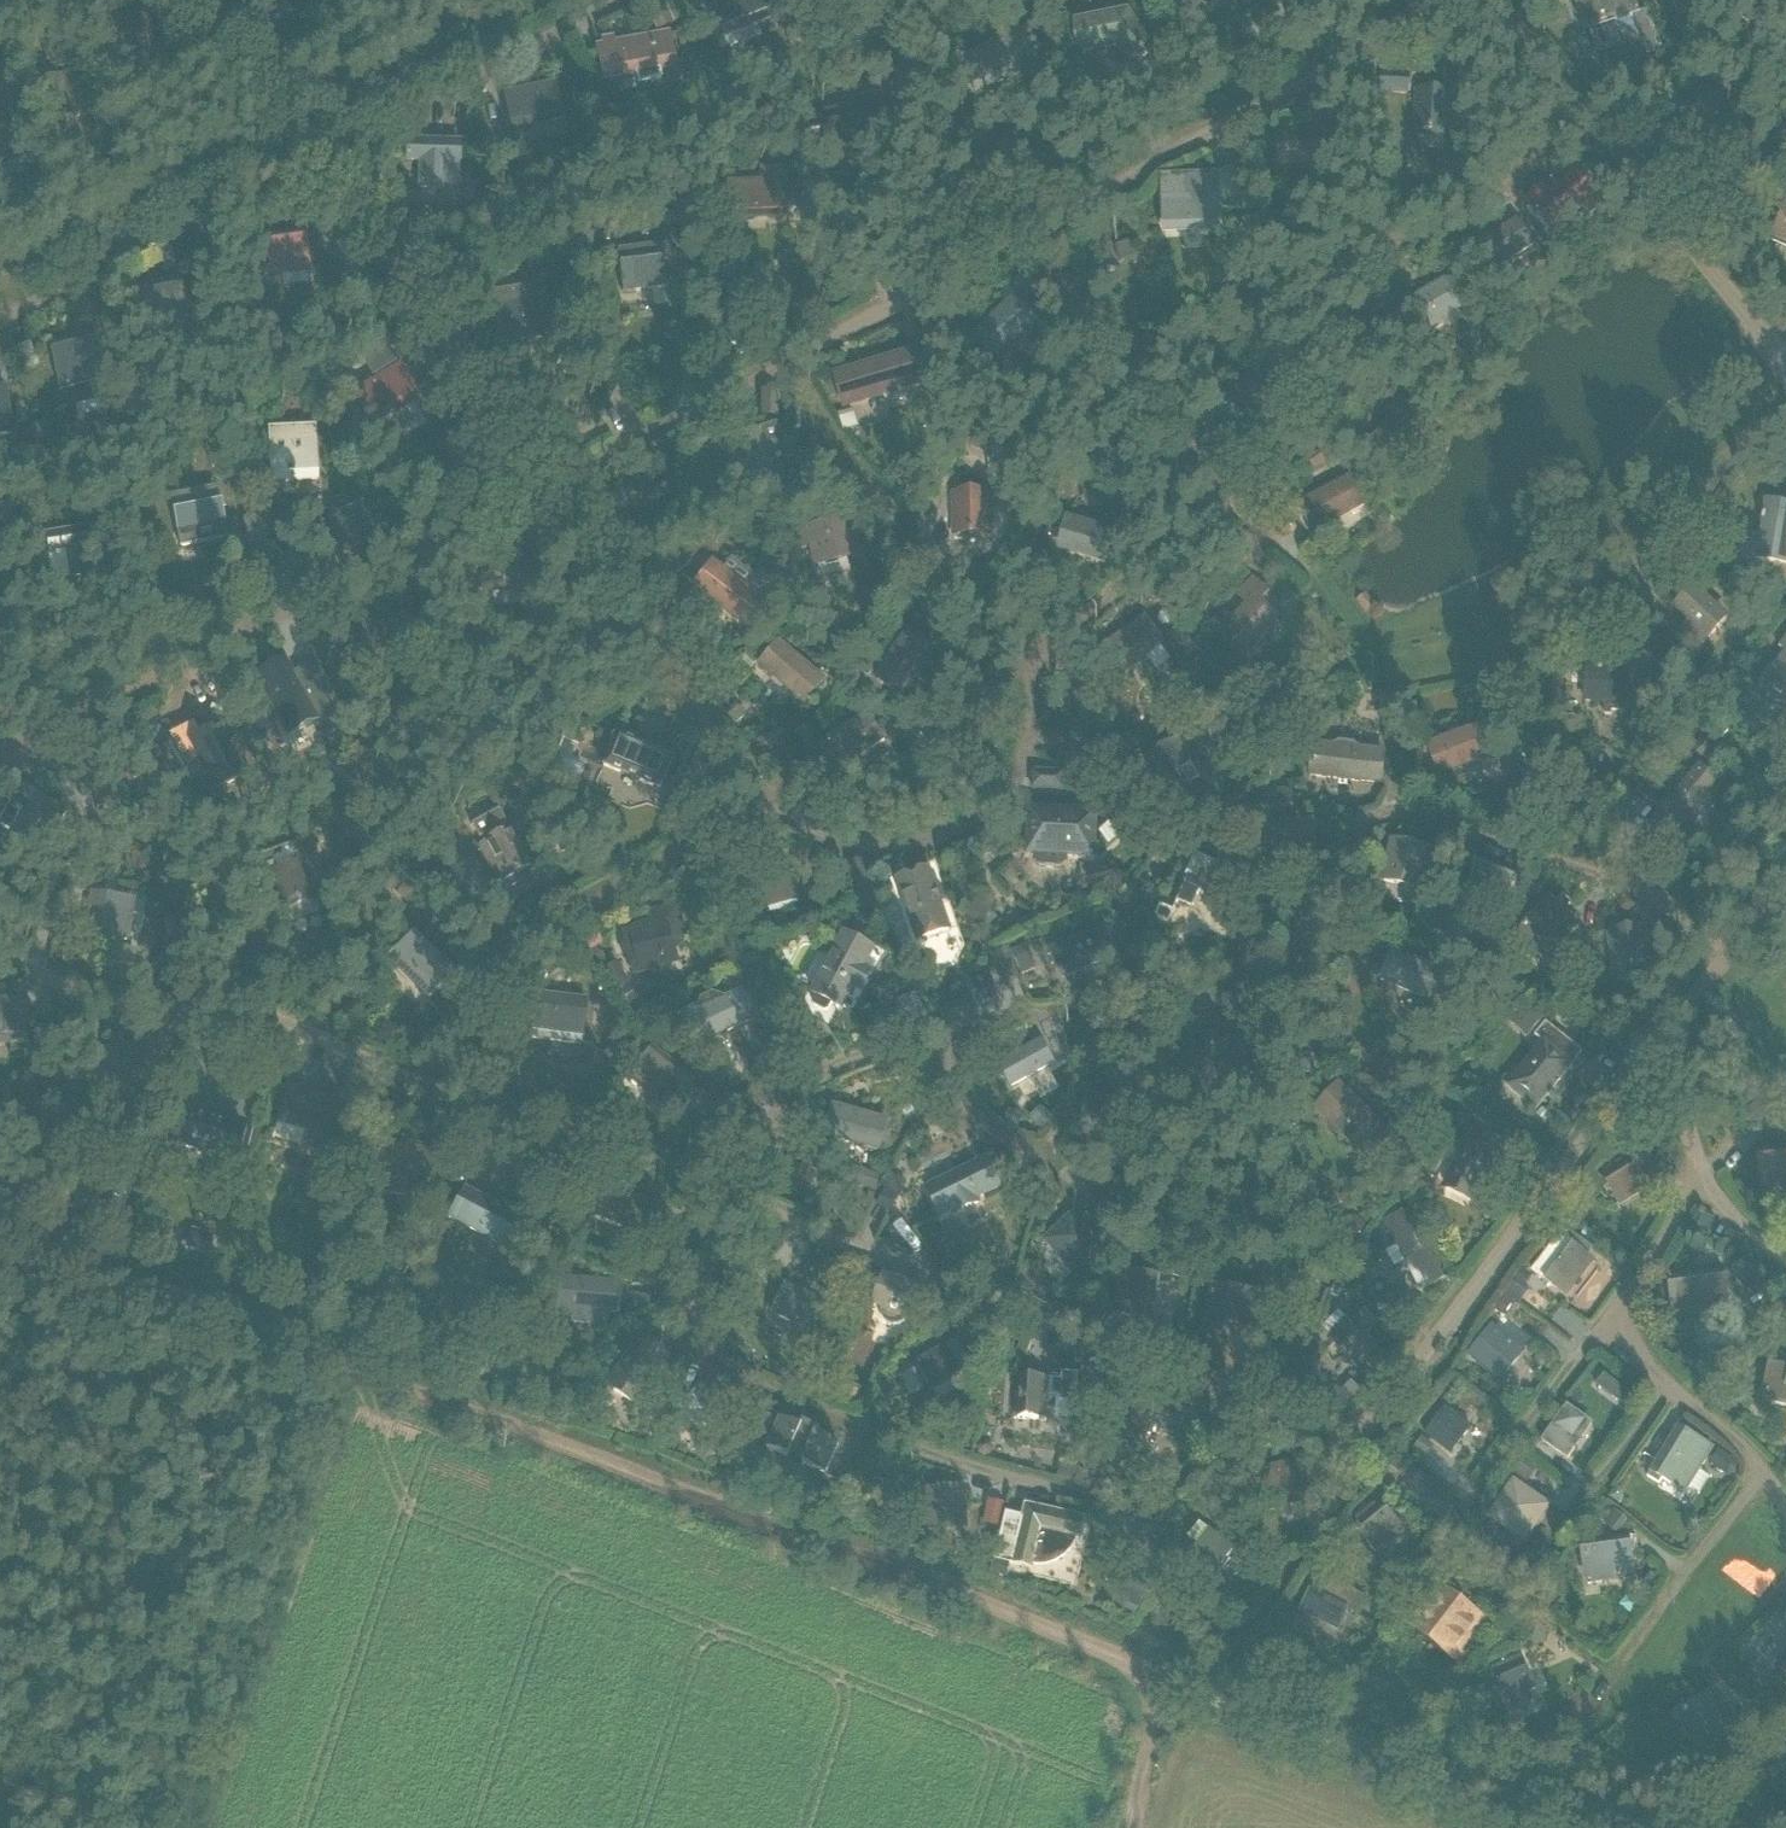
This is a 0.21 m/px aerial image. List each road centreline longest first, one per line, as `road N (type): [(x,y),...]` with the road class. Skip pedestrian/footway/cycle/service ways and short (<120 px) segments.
road 1 (track): [(0,1237),(1162,1679)]
road 2 (track): [(1162,1679),(1557,1827)]
road 3 (track): [(1162,1679),(1128,1827)]
road 4 (track): [(0,1759),(73,1793),(121,1827)]

